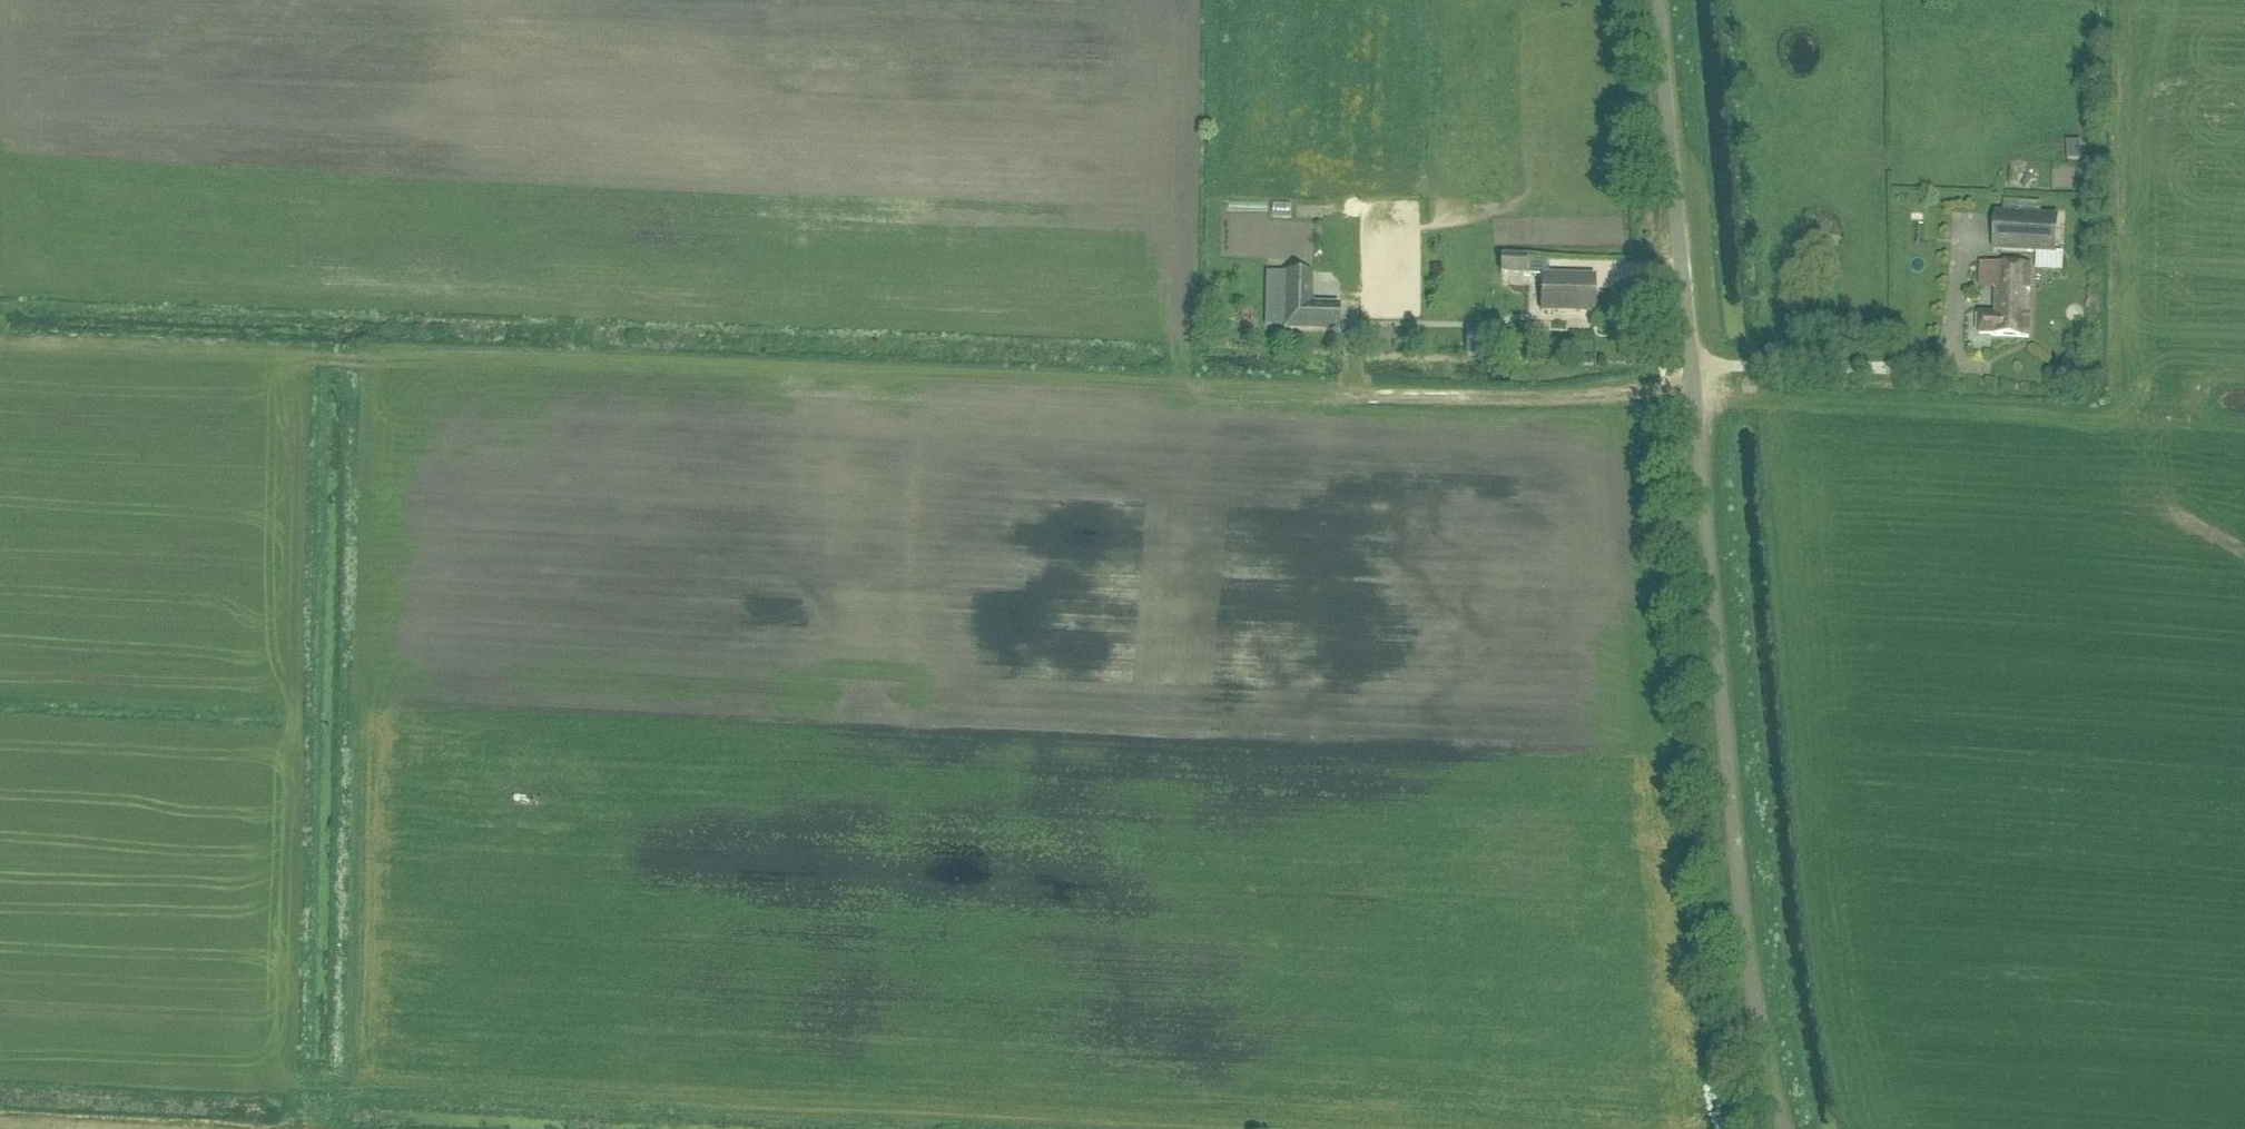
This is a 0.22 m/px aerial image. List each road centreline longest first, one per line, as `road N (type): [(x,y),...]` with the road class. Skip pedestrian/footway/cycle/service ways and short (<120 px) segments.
road 1 (unclassified): [(1781,1128),(1756,1026),(1655,0)]

